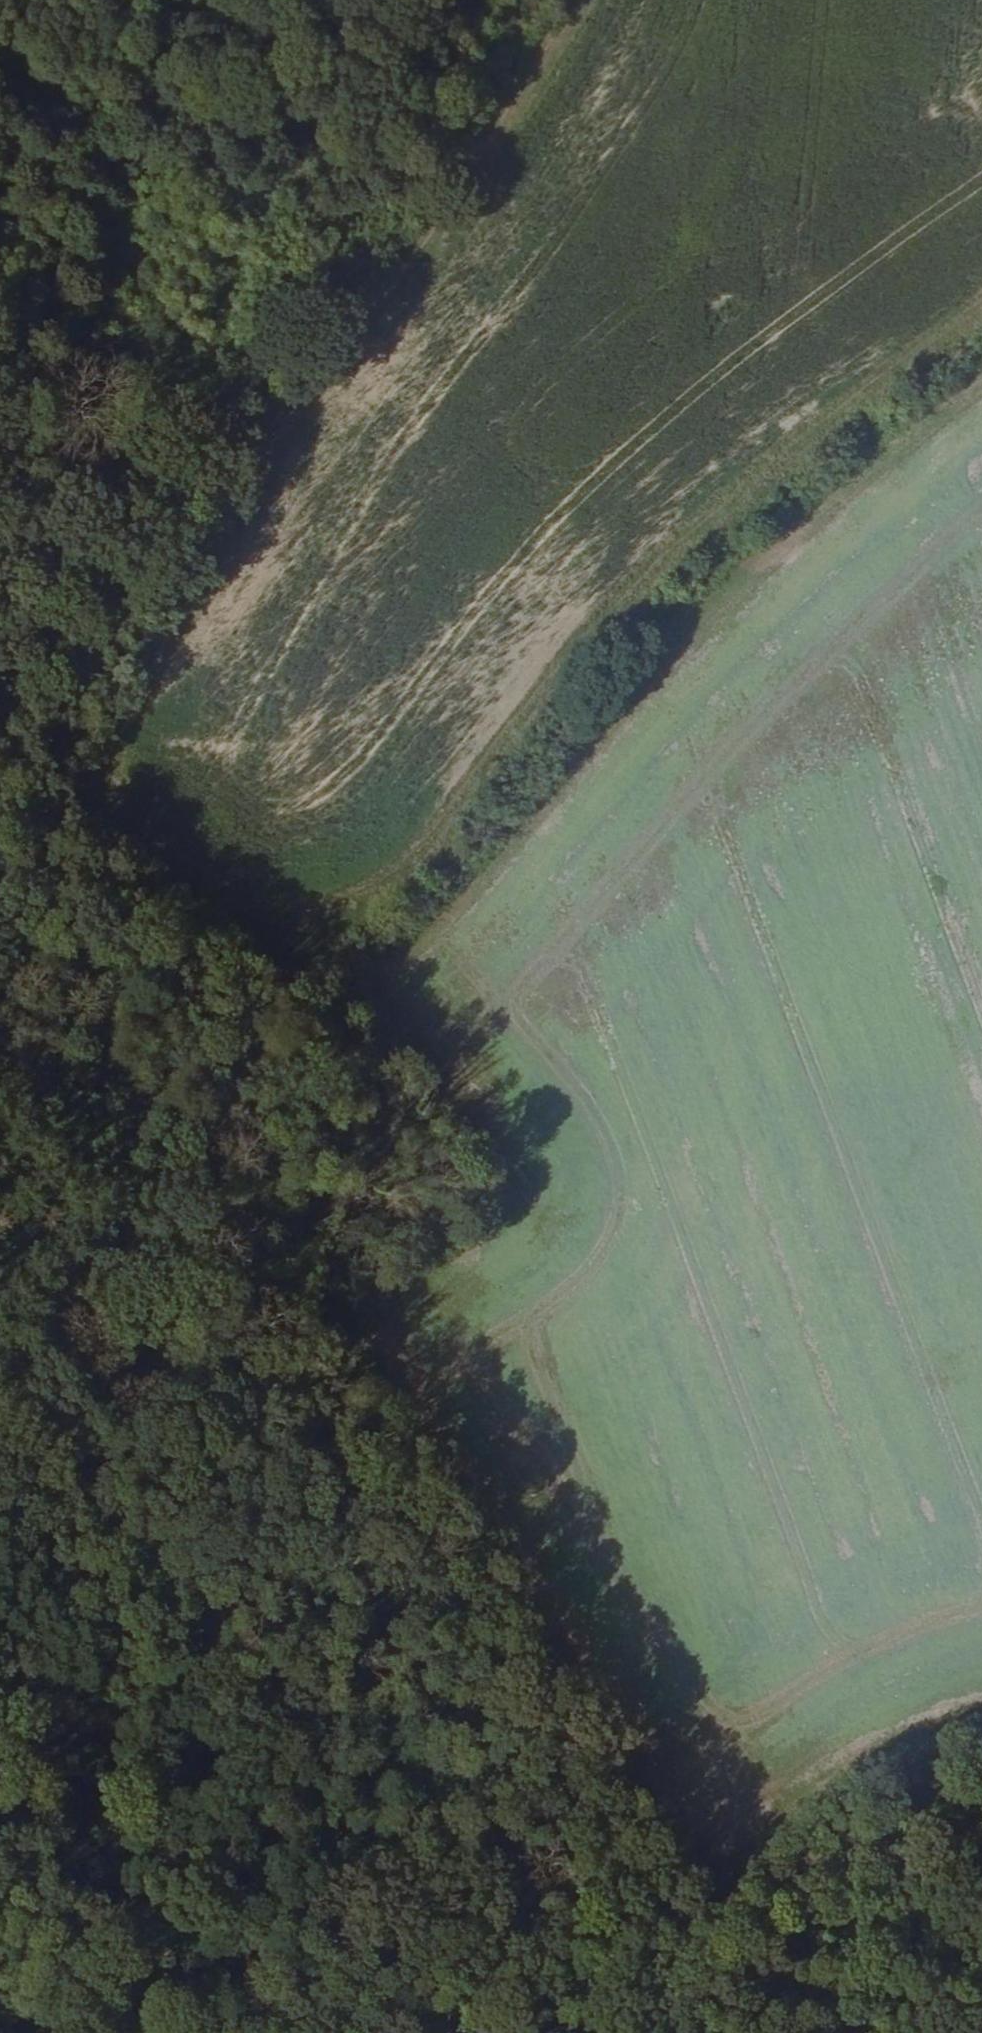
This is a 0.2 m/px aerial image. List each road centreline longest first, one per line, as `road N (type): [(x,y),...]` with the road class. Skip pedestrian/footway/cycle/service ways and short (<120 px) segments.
road 1 (track): [(0,876),(82,789),(278,409),(419,239),(572,0)]
road 2 (track): [(981,1722),(922,1742),(793,1827),(616,2032)]

